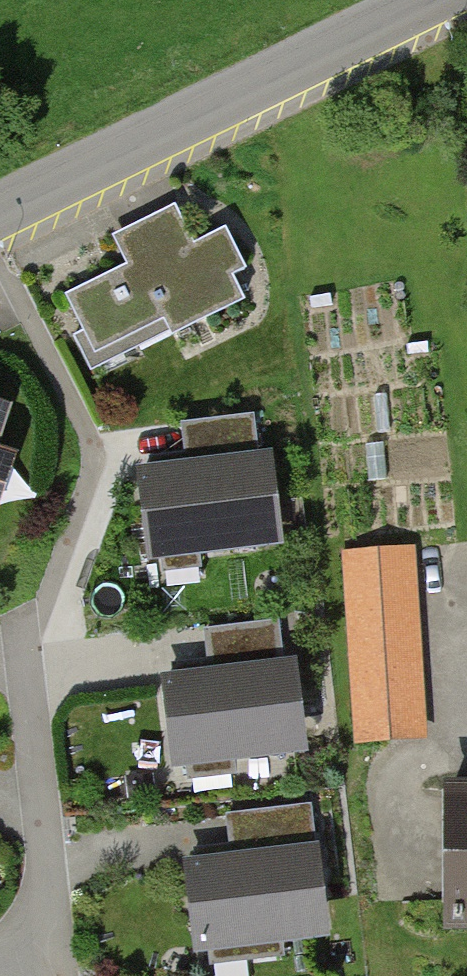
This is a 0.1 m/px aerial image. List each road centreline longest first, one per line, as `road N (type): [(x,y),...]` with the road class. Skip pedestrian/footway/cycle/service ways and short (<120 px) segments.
road 1 (tertiary): [(440,0),(0,220)]
road 2 (residential): [(25,631),(48,853),(41,942)]

